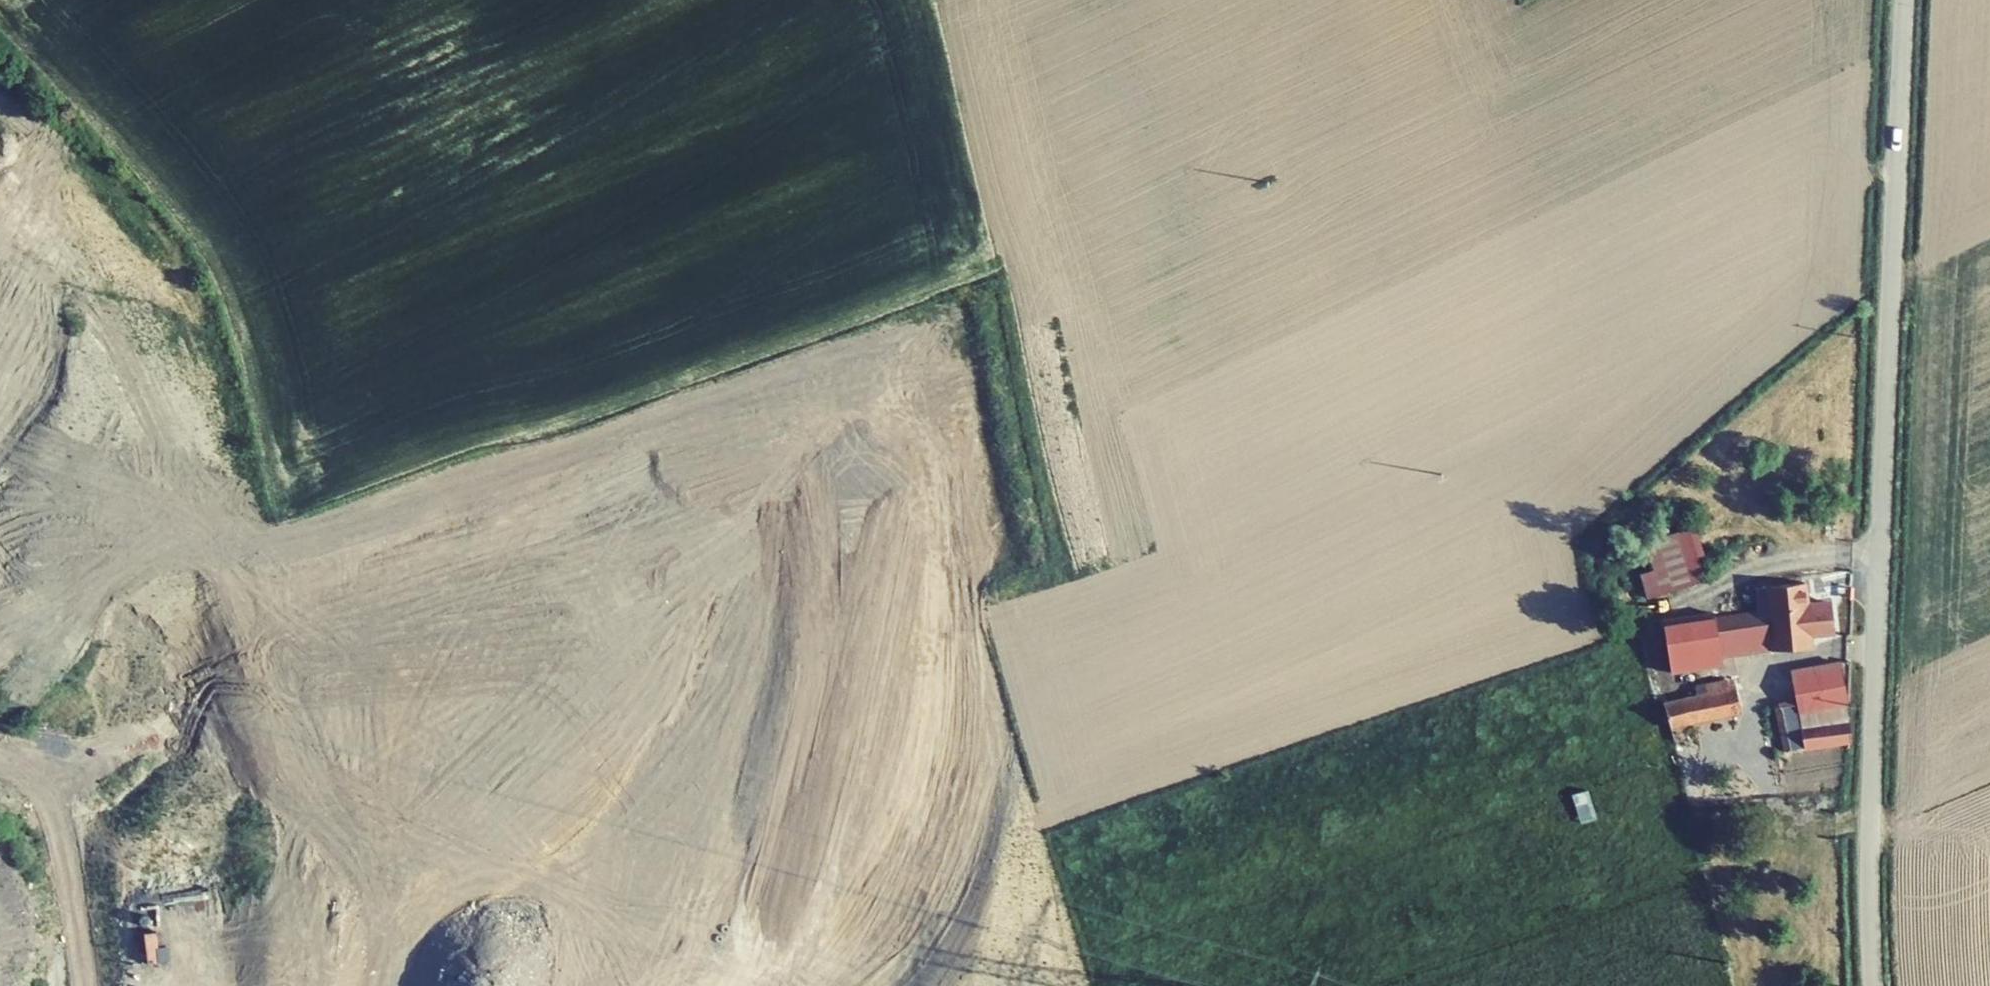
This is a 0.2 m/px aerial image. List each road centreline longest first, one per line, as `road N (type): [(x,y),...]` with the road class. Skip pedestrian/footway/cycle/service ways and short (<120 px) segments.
road 1 (unclassified): [(1906,0),(1869,846),(1873,985)]

